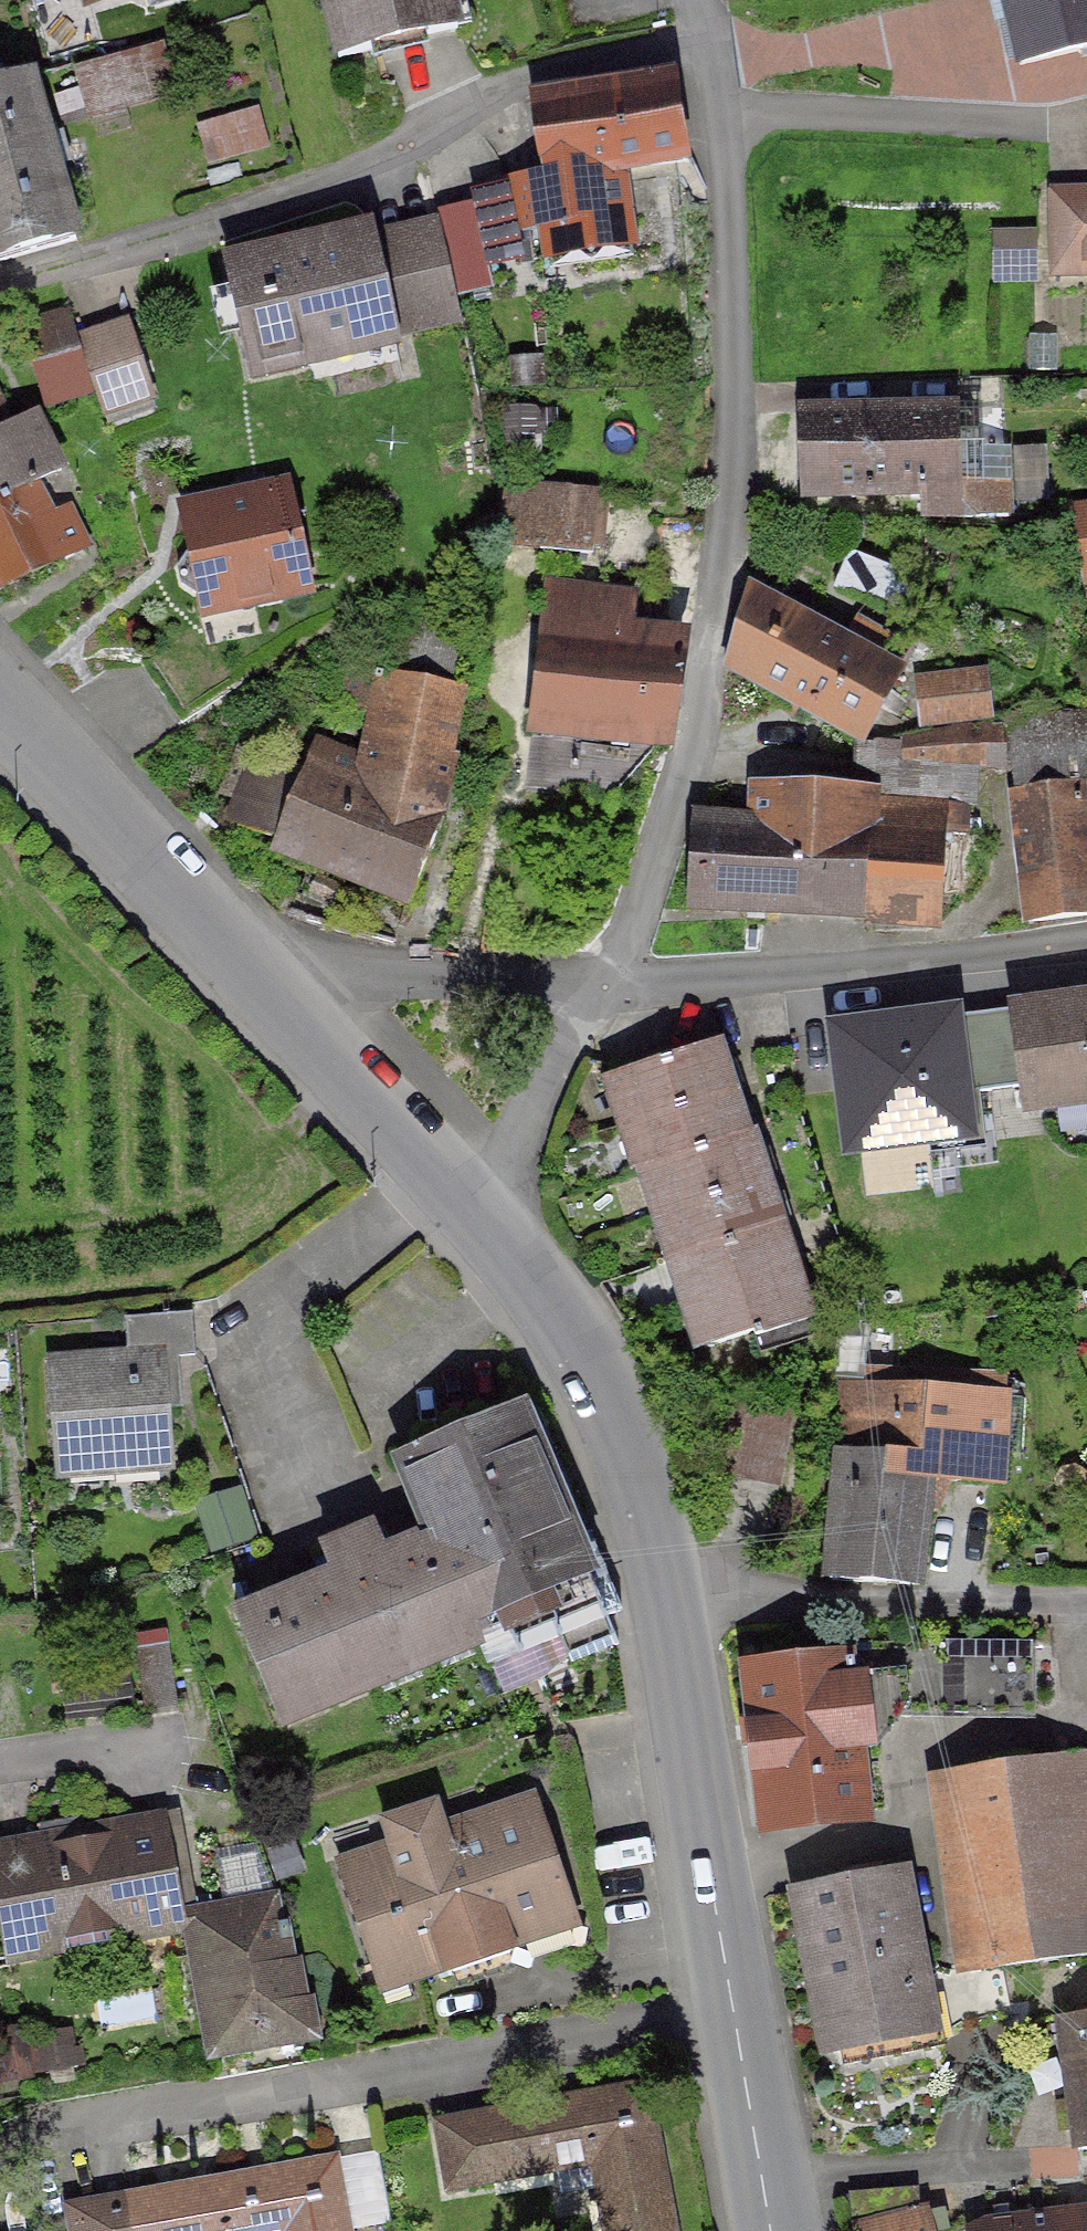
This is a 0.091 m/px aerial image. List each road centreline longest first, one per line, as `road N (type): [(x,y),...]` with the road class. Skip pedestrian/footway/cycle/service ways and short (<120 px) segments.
road 1 (residential): [(714,50),(733,325),(725,604),(606,976)]
road 2 (residential): [(0,295),(412,159),(515,83),(714,50)]
road 3 (residential): [(0,2151),(250,2088),(729,2013)]
road 4 (residential): [(606,976),(1086,941)]
road 5 (secondary): [(686,1595),(665,1511),(602,1357),(485,1205)]
road 6 (secondary): [(729,2013),(686,1595)]
road 7 (secondary): [(271,975),(0,674)]
road 8 (residential): [(1086,1599),(942,1609),(686,1595)]
road 9 (residential): [(271,975),(606,976)]
road 10 (secondary): [(485,1205),(271,975)]
road 11 (residential): [(606,976),(485,1205)]
road 12 (secondary): [(787,2230),(729,2013)]

